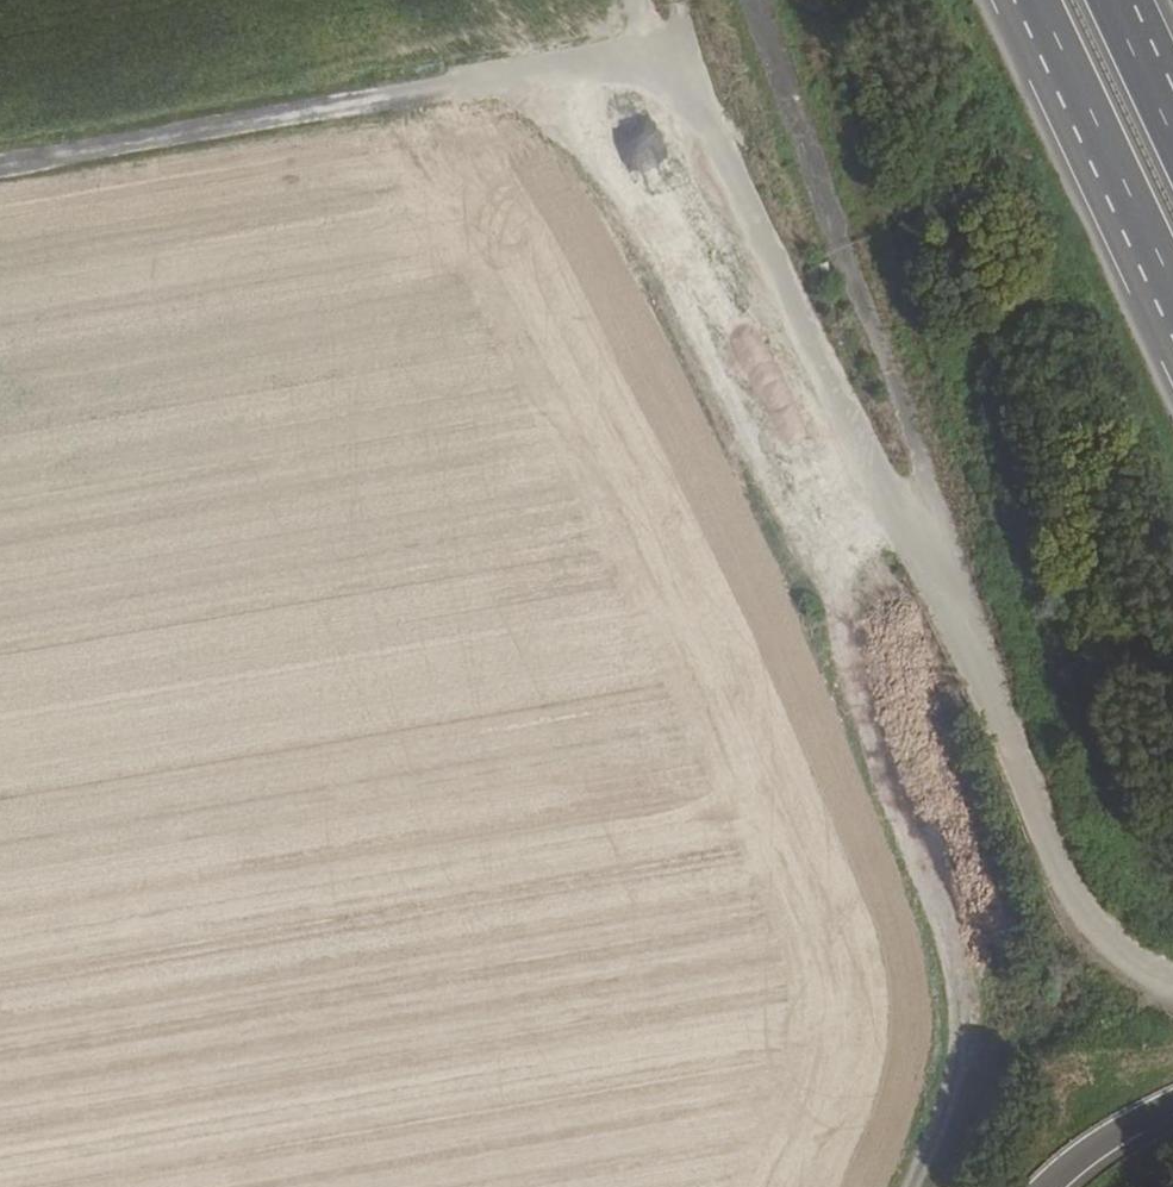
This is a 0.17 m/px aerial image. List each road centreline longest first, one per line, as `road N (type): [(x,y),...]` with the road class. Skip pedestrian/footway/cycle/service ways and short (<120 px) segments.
road 1 (track): [(924,552),(858,466),(785,294),(673,94),(580,72),(510,76),(0,165)]
road 2 (motorway): [(1037,0),(1172,290)]
road 3 (motorway): [(1048,1186),(1091,1149),(1172,1106)]
road 4 (motorway): [(1172,112),(1120,0)]

